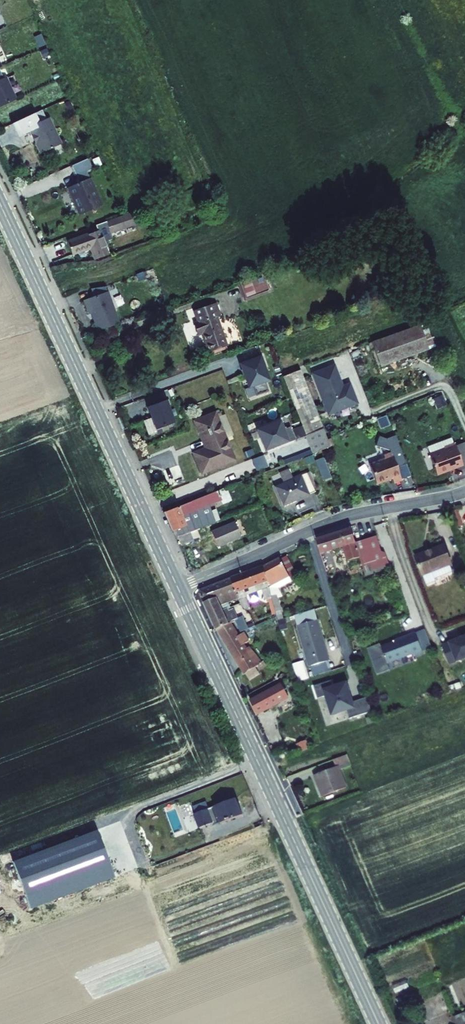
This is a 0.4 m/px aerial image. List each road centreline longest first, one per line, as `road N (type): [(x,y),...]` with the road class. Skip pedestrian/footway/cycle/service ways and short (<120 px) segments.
road 1 (secondary): [(178,589),(378,1023)]
road 2 (secondary): [(0,204),(178,589)]
road 3 (residential): [(178,589),(337,519),(464,492)]

